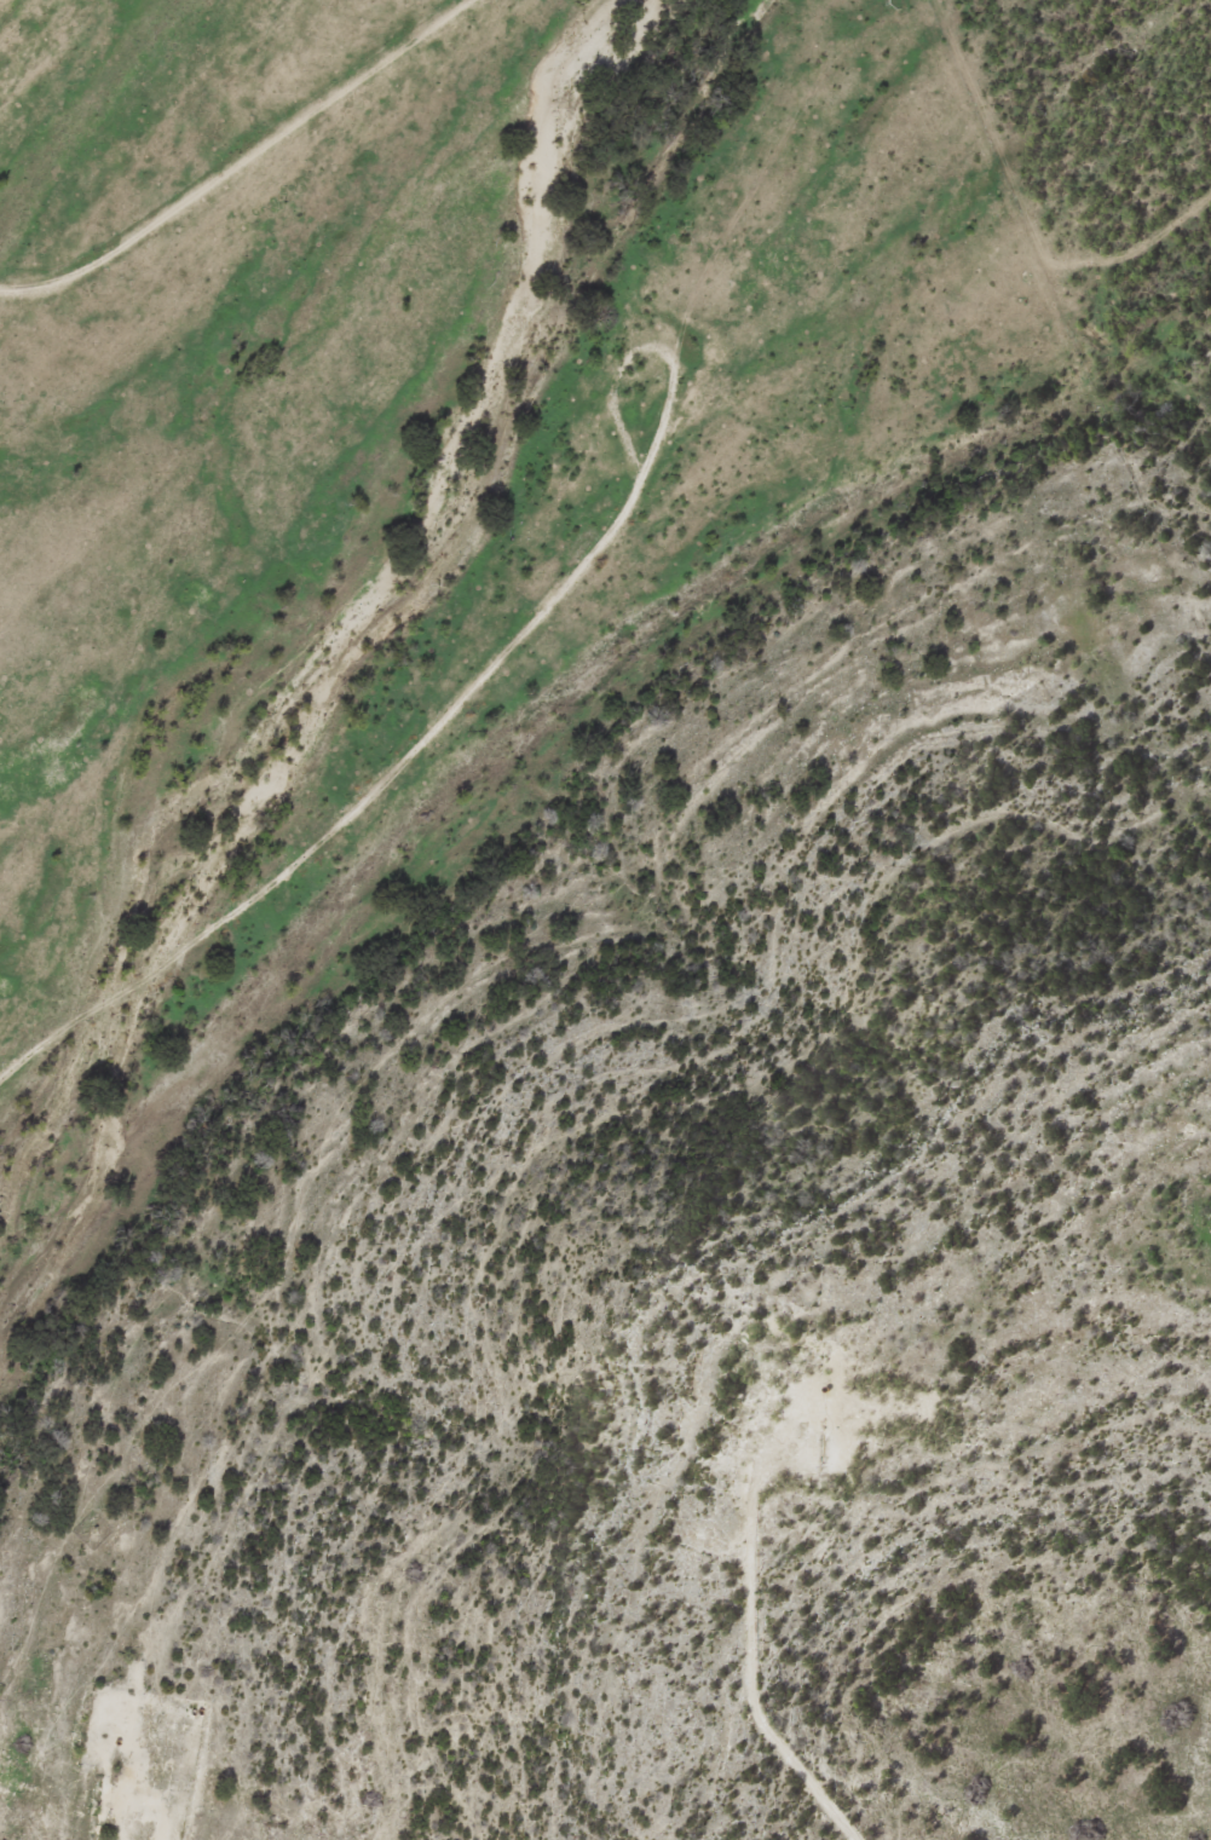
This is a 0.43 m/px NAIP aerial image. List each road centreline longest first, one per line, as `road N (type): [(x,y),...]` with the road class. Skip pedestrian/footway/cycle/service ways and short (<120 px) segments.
road 1 (track): [(0,1110),(157,987),(500,673),(657,473)]

